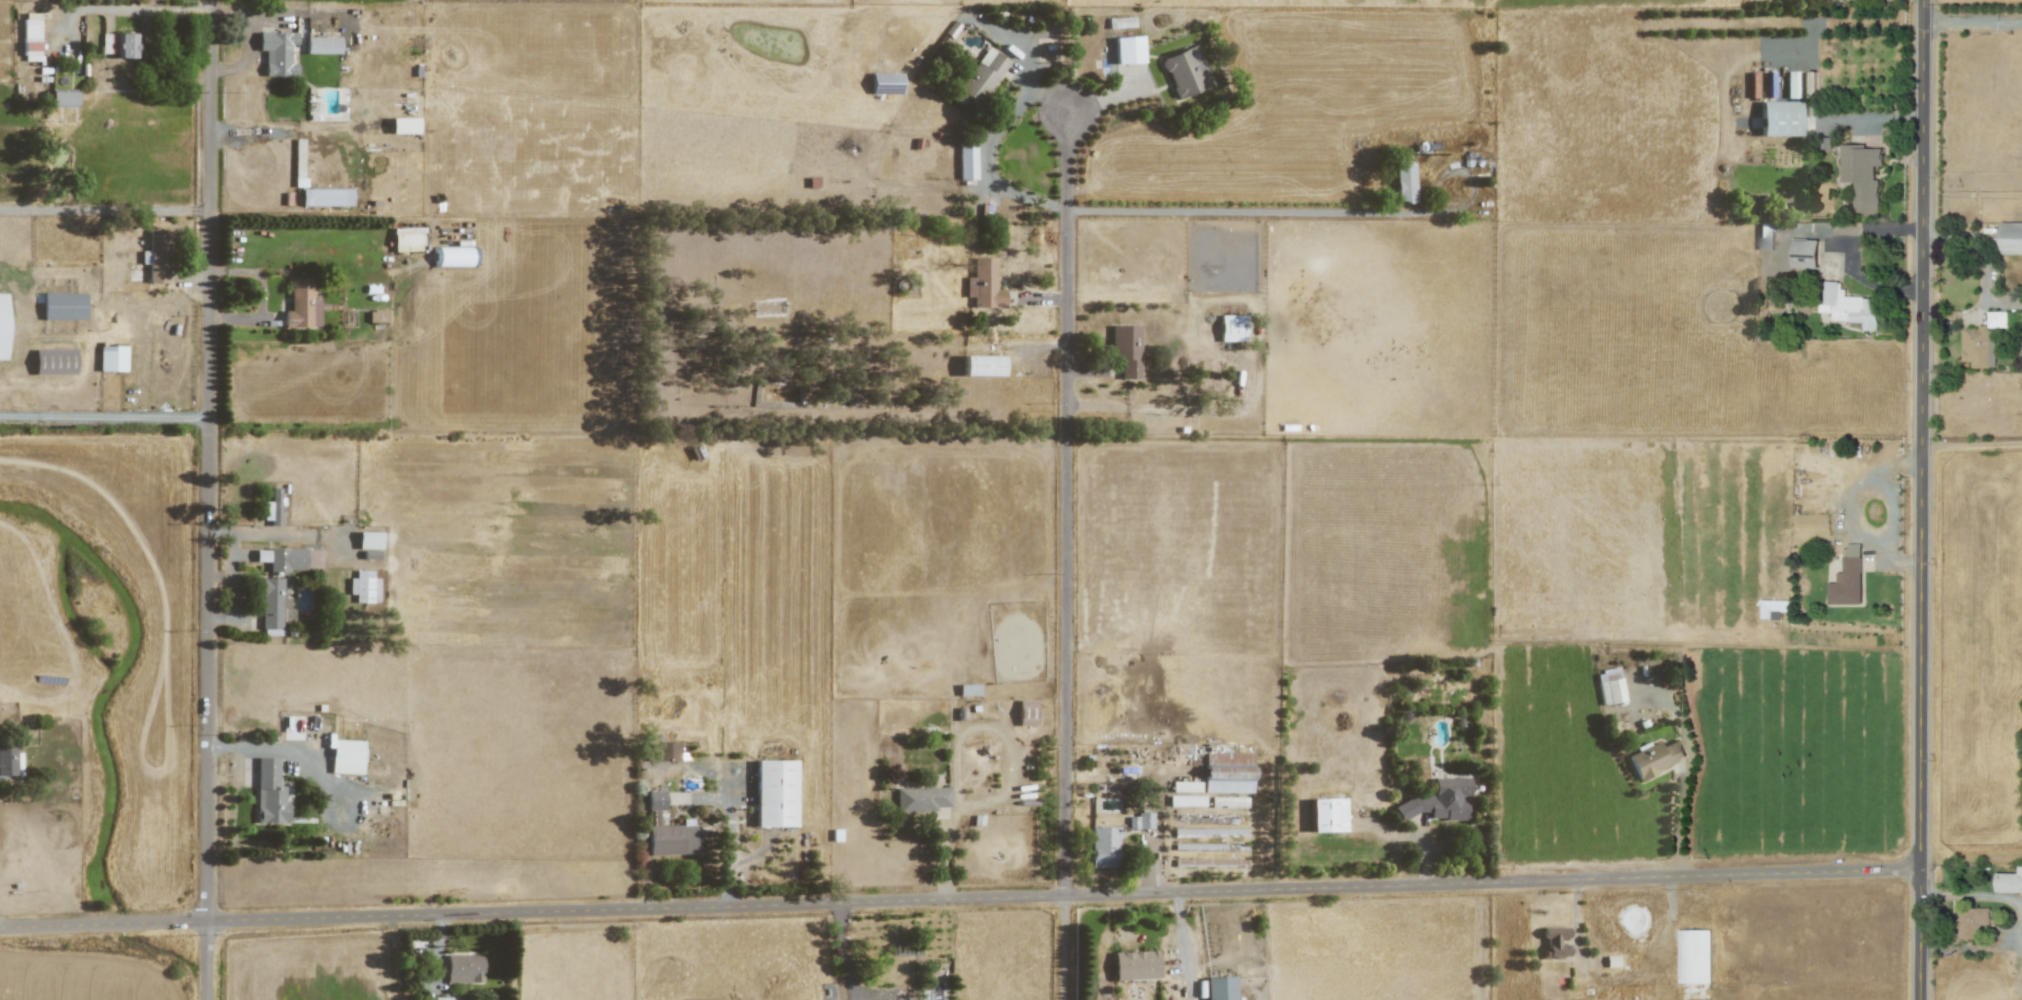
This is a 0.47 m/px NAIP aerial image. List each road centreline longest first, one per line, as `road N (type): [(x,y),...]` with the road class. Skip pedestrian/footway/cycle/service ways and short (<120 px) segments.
road 1 (residential): [(0,927),(1923,869)]
road 2 (tertiary): [(1922,999),(1926,0)]
road 3 (residential): [(209,921),(211,0)]
road 4 (residential): [(1067,999),(1069,113)]

